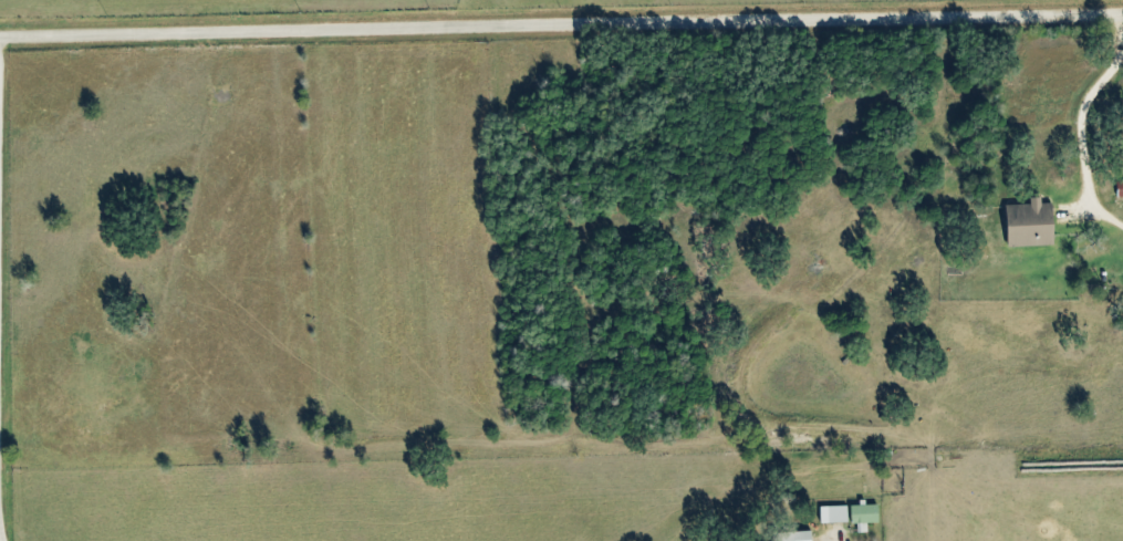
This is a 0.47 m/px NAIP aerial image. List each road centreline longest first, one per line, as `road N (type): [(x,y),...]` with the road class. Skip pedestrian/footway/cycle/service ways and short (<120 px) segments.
road 1 (residential): [(0,32),(1122,9)]
road 2 (residential): [(9,540),(4,32)]

